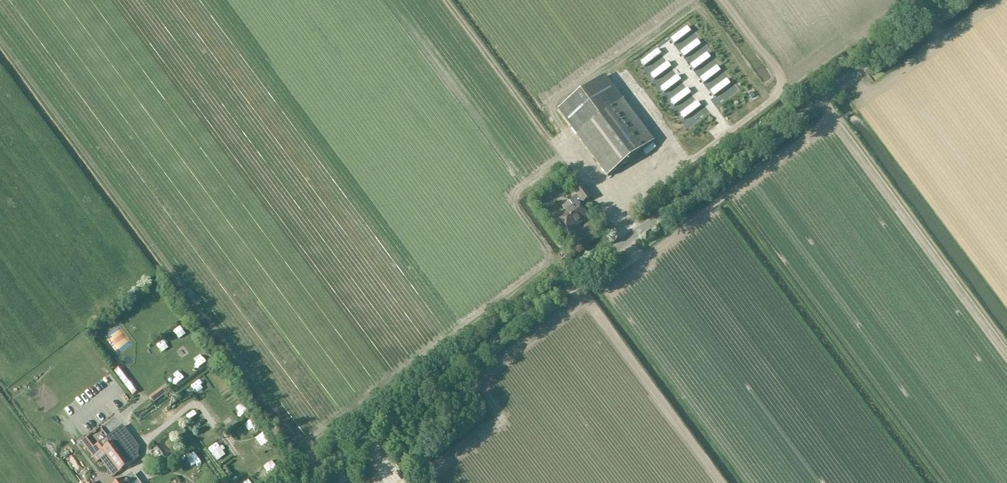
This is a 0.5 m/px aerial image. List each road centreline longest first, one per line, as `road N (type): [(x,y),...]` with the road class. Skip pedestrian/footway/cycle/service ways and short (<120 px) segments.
road 1 (unclassified): [(302,482),(954,0)]
road 2 (track): [(445,0),(599,197),(609,225),(786,86),(721,0)]

